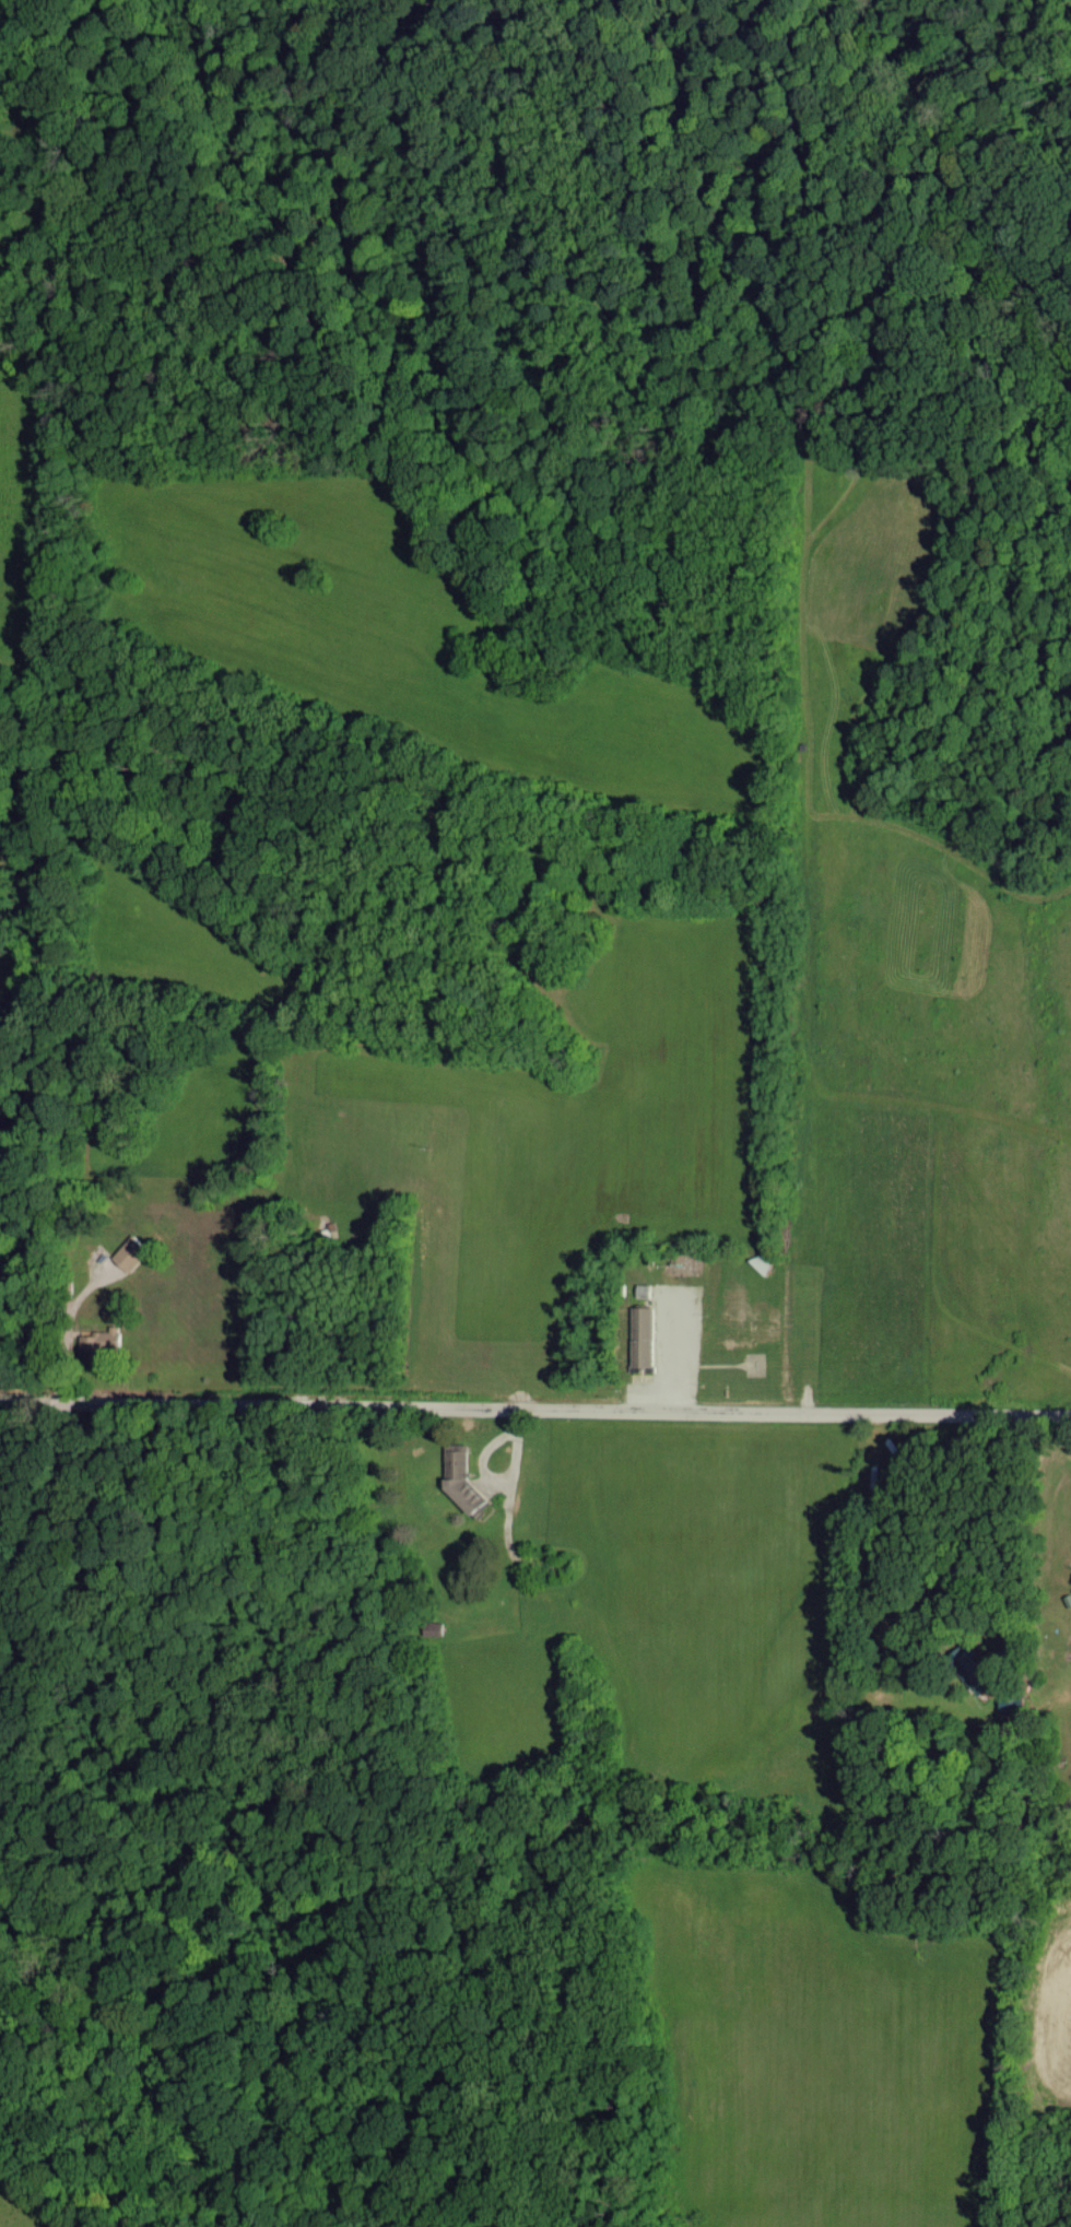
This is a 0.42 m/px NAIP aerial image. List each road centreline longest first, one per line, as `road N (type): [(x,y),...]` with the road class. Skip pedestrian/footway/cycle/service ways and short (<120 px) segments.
road 1 (residential): [(1070,1440),(0,1412)]

